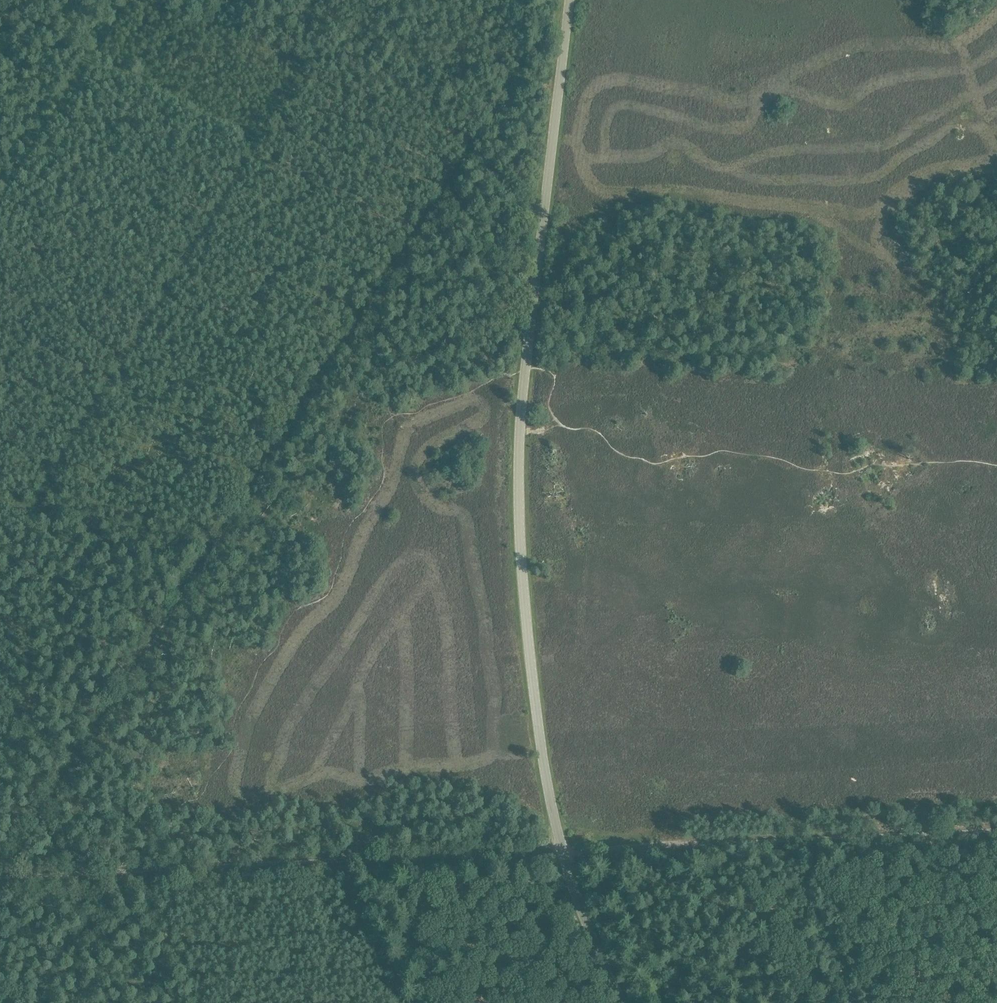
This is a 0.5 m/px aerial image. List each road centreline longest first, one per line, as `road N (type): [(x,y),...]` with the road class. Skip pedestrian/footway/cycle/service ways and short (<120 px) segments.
road 1 (unclassified): [(621,1002),(554,817),(519,516),(525,367),(569,0)]
road 2 (track): [(996,830),(0,877)]

